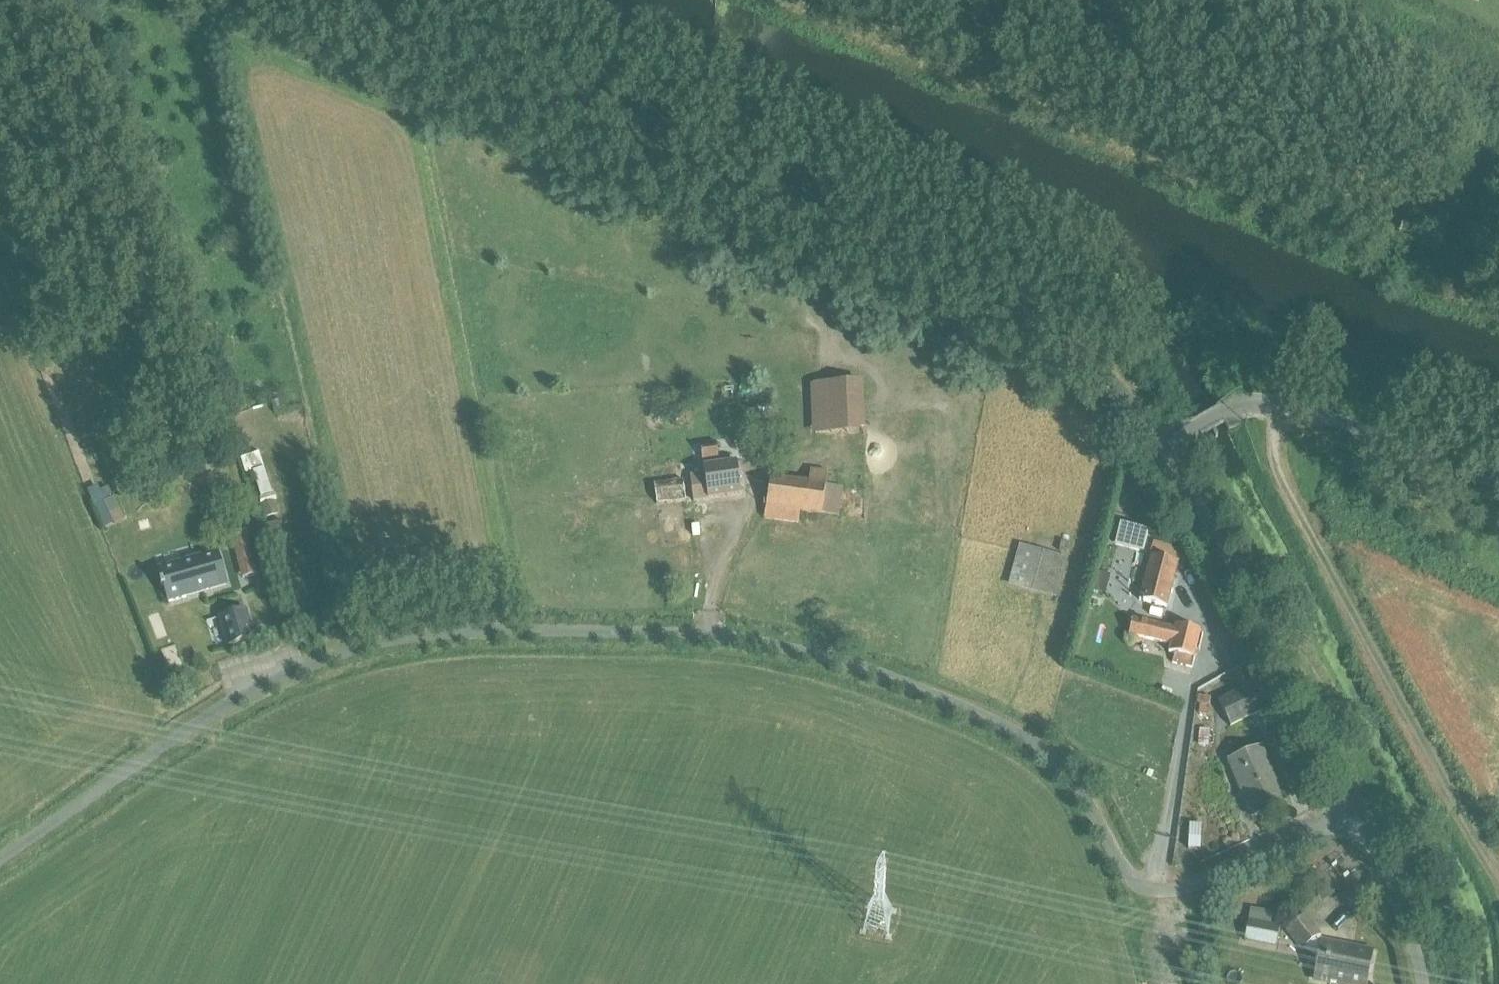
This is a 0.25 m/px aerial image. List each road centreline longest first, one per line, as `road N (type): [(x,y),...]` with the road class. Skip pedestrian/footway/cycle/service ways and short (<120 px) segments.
road 1 (unclassified): [(0,861),(249,690),(397,641),(471,631),(765,643),(921,690),(1044,751),(1078,786),(1130,876),(1159,892),(1202,885),(1350,815)]
road 2 (unclassified): [(1170,446),(1269,630),(1350,815)]
road 3 (unclassified): [(1350,815),(1389,882),(1422,983)]

